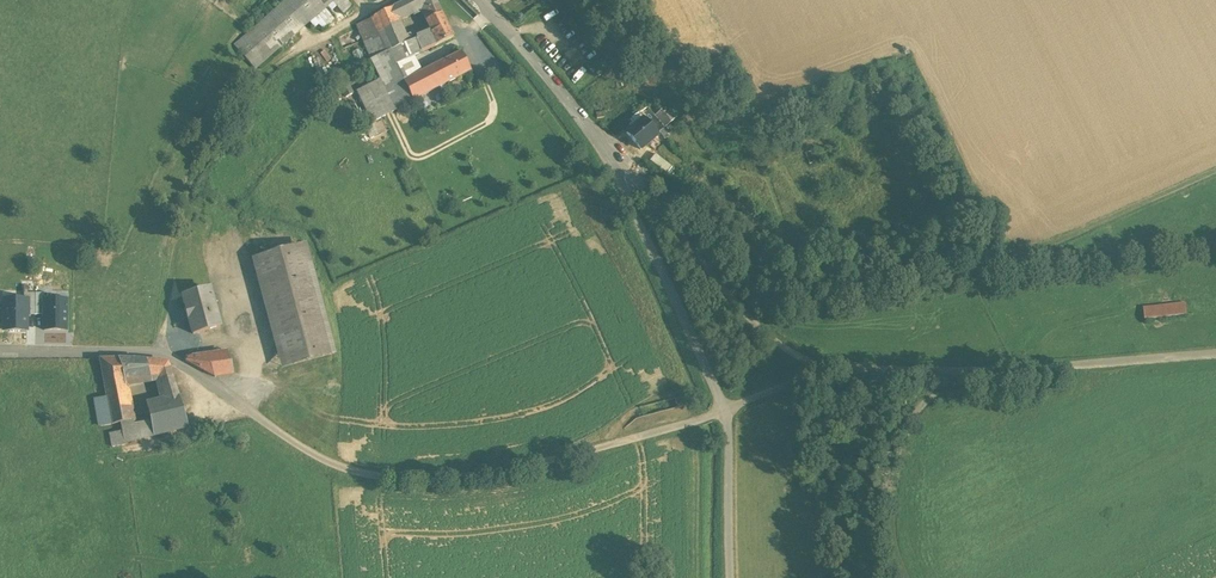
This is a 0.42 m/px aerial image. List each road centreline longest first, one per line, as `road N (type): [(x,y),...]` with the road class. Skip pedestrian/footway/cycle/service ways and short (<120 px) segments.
road 1 (track): [(728,577),(721,409),(815,369),(1215,358)]
road 2 (unclassified): [(355,469),(449,478),(498,471),(721,409),(623,192)]
road 3 (residential): [(0,353),(127,351),(173,359),(282,436),(355,469)]
road 4 (track): [(815,369),(740,310),(617,155)]
road 5 (track): [(906,577),(891,552),(890,504),(917,401),(1020,369)]
road 6 (residential): [(623,192),(573,104),(480,0)]
road 7 (track): [(1018,266),(1215,173)]

